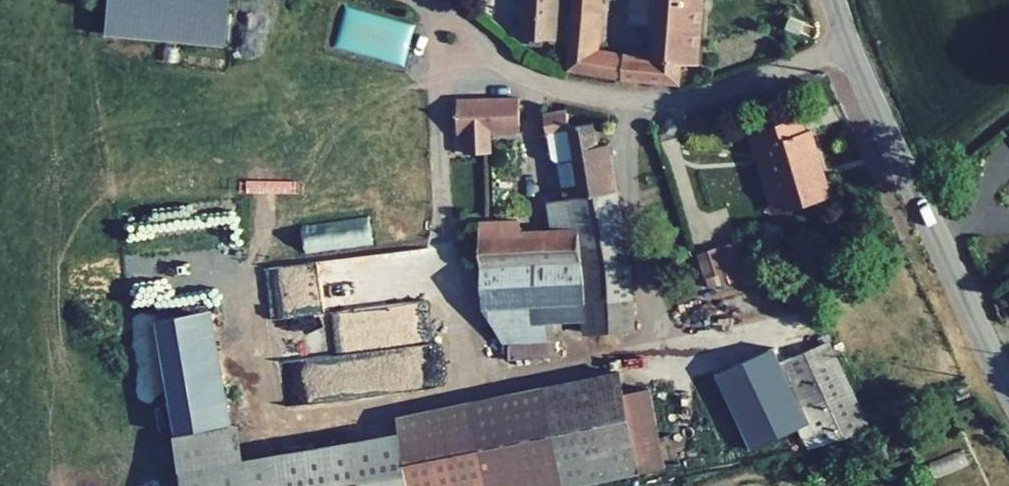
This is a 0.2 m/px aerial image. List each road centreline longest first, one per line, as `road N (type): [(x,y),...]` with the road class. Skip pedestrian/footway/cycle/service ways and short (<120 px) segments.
road 1 (unclassified): [(850,47),(688,99),(625,102),(519,74),(445,1)]
road 2 (tertiary): [(1008,392),(850,47)]

